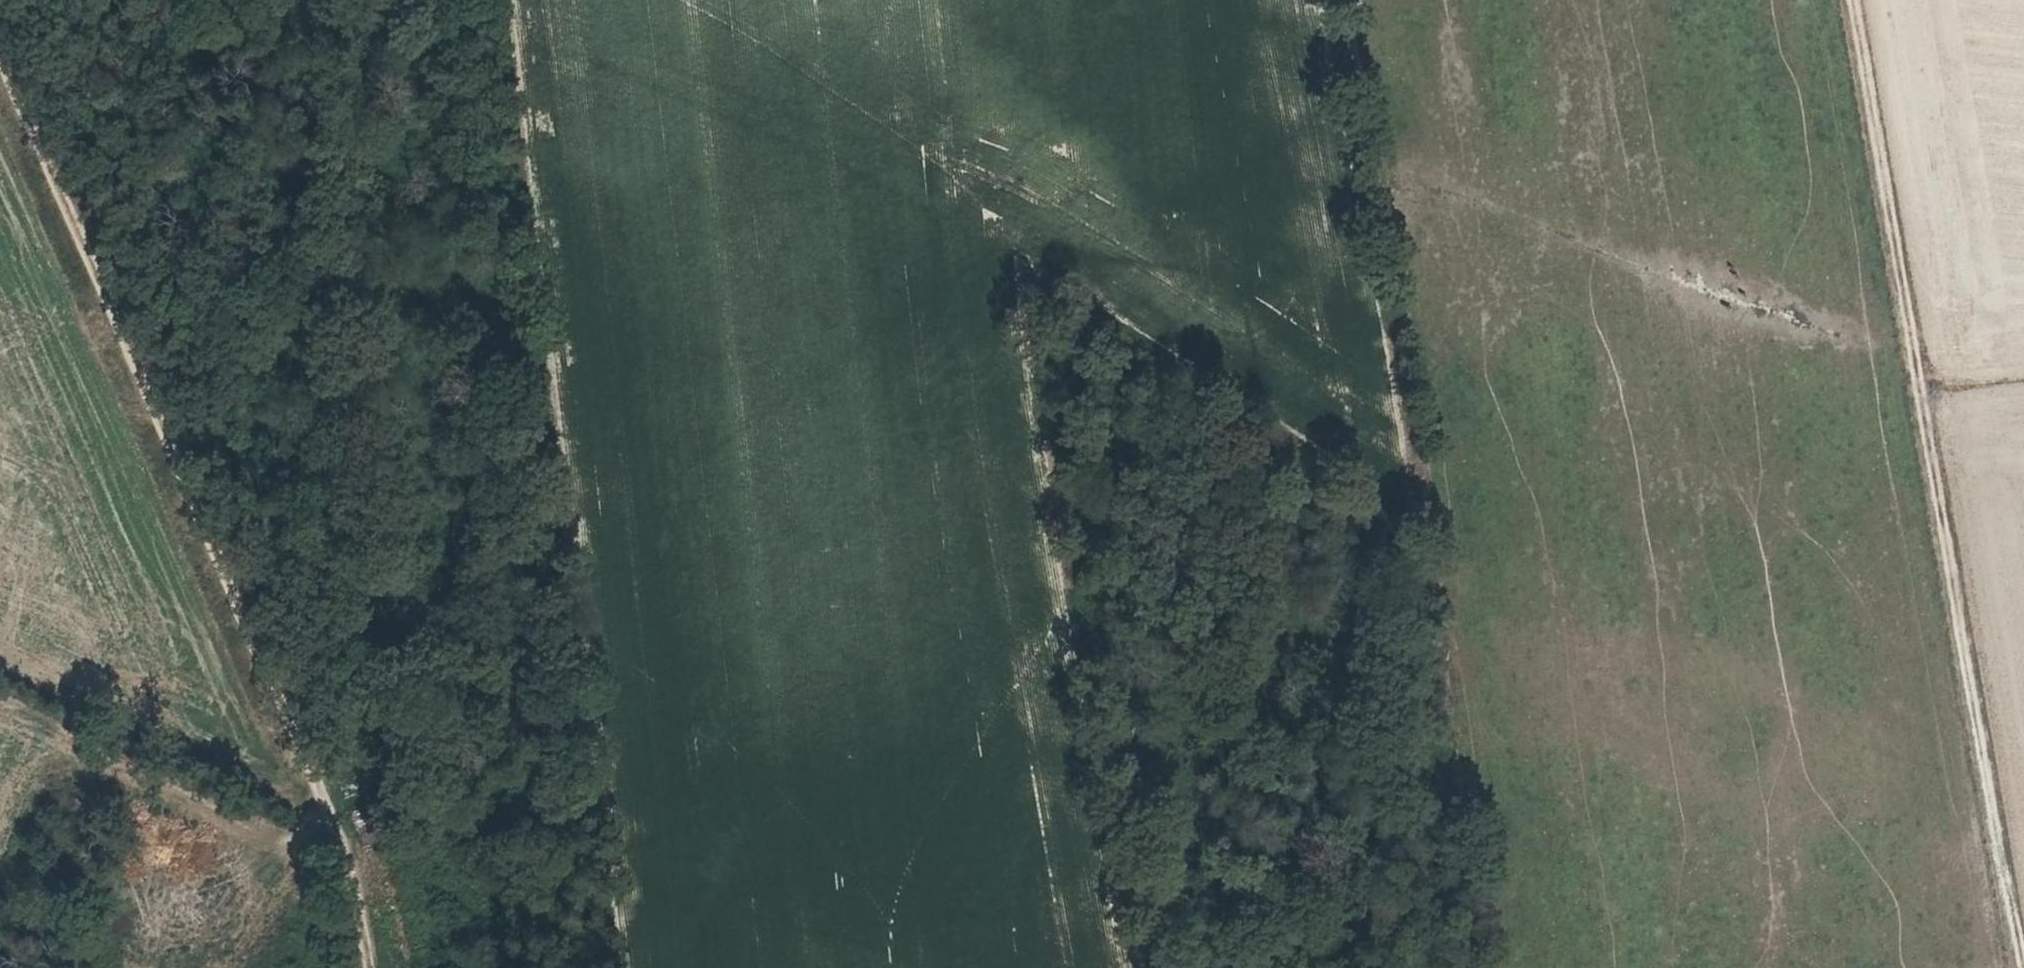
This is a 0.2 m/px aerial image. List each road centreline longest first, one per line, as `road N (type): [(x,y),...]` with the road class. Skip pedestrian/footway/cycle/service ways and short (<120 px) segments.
road 1 (track): [(2023,967),(1859,0)]
road 2 (track): [(0,67),(263,668),(370,967)]

